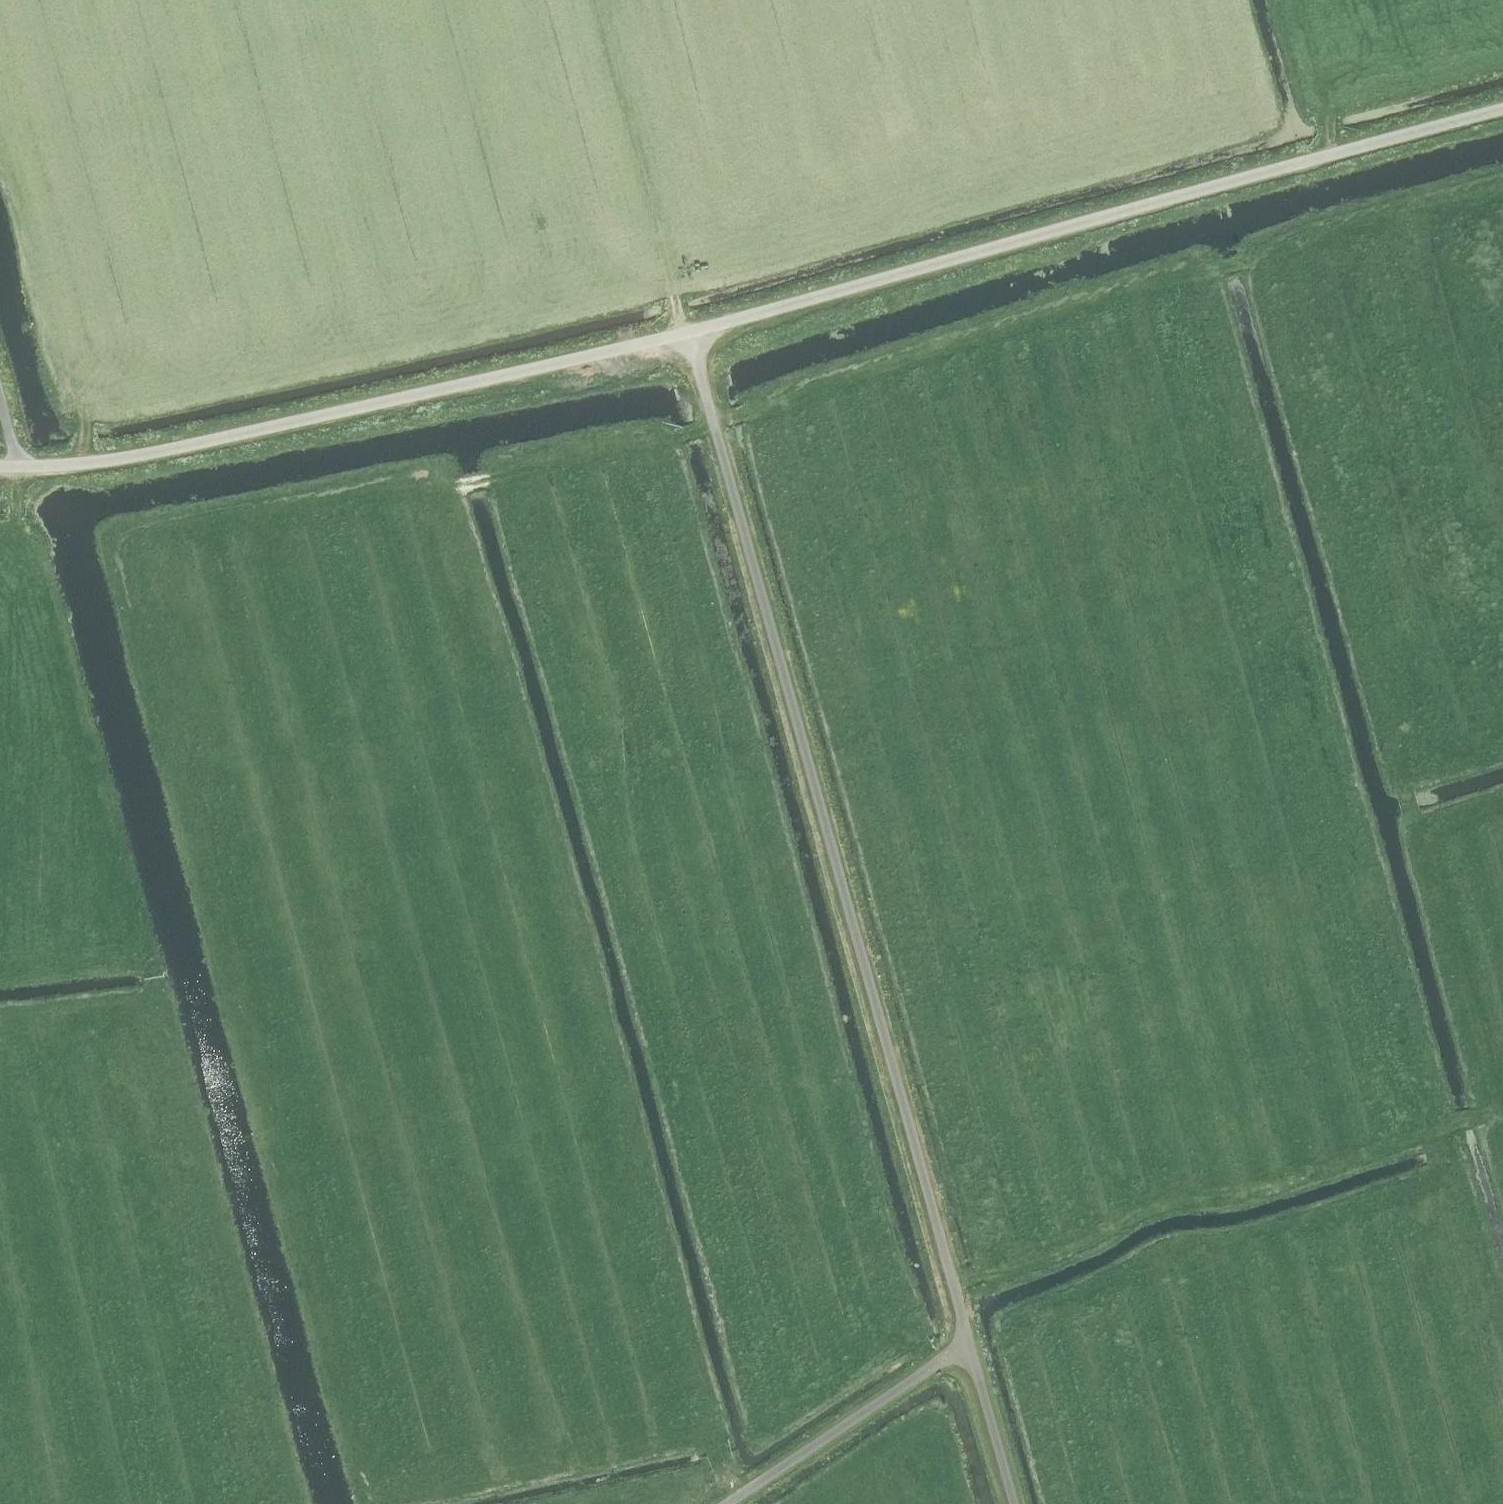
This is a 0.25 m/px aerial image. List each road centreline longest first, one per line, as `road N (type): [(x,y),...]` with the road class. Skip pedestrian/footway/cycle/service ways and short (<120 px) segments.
road 1 (unclassified): [(1018,1503),(690,333)]
road 2 (unclassified): [(690,333),(1502,110)]
road 3 (unclassified): [(690,333),(161,452),(0,467)]

